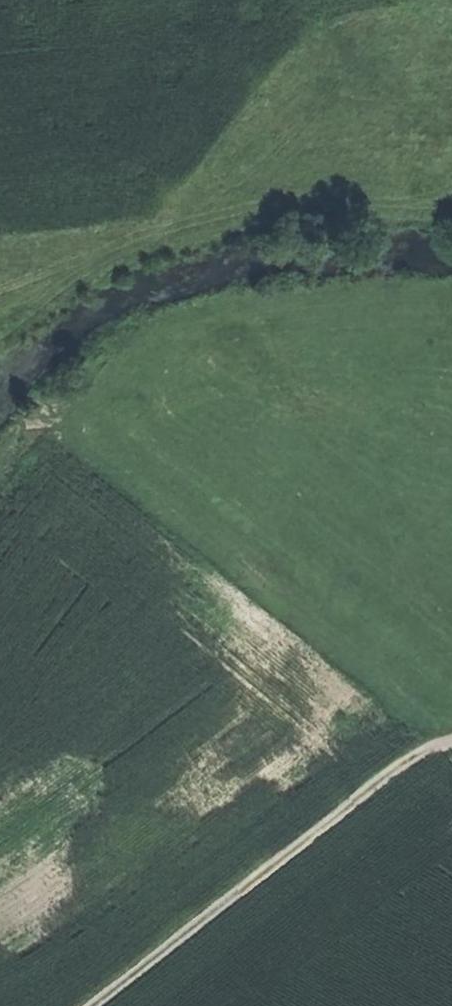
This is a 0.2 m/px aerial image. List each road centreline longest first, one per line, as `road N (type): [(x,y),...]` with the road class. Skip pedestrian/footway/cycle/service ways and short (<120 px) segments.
road 1 (track): [(451,742),(437,741),(93,1005)]

